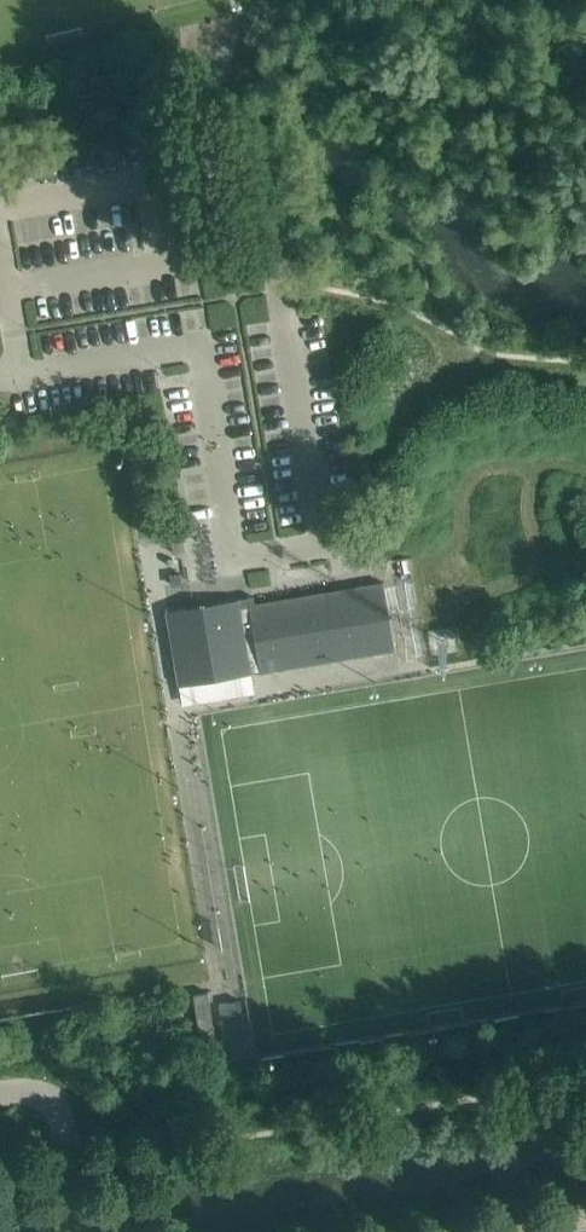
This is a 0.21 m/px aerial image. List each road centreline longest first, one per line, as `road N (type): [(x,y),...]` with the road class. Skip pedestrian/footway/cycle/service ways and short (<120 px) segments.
road 1 (unclassified): [(80,1231),(63,1114),(44,1092),(0,1094)]

